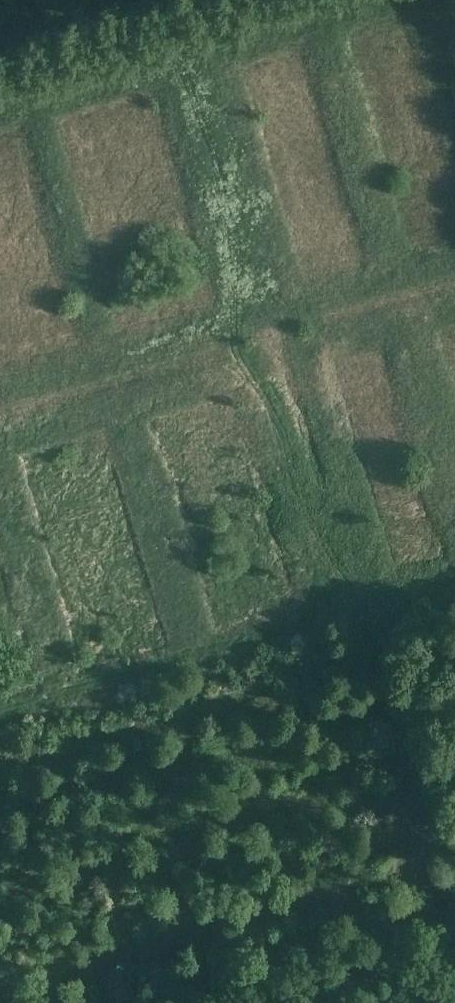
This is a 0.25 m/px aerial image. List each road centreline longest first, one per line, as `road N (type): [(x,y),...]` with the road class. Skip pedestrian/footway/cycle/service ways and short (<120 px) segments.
road 1 (track): [(281,347),(454,979)]

